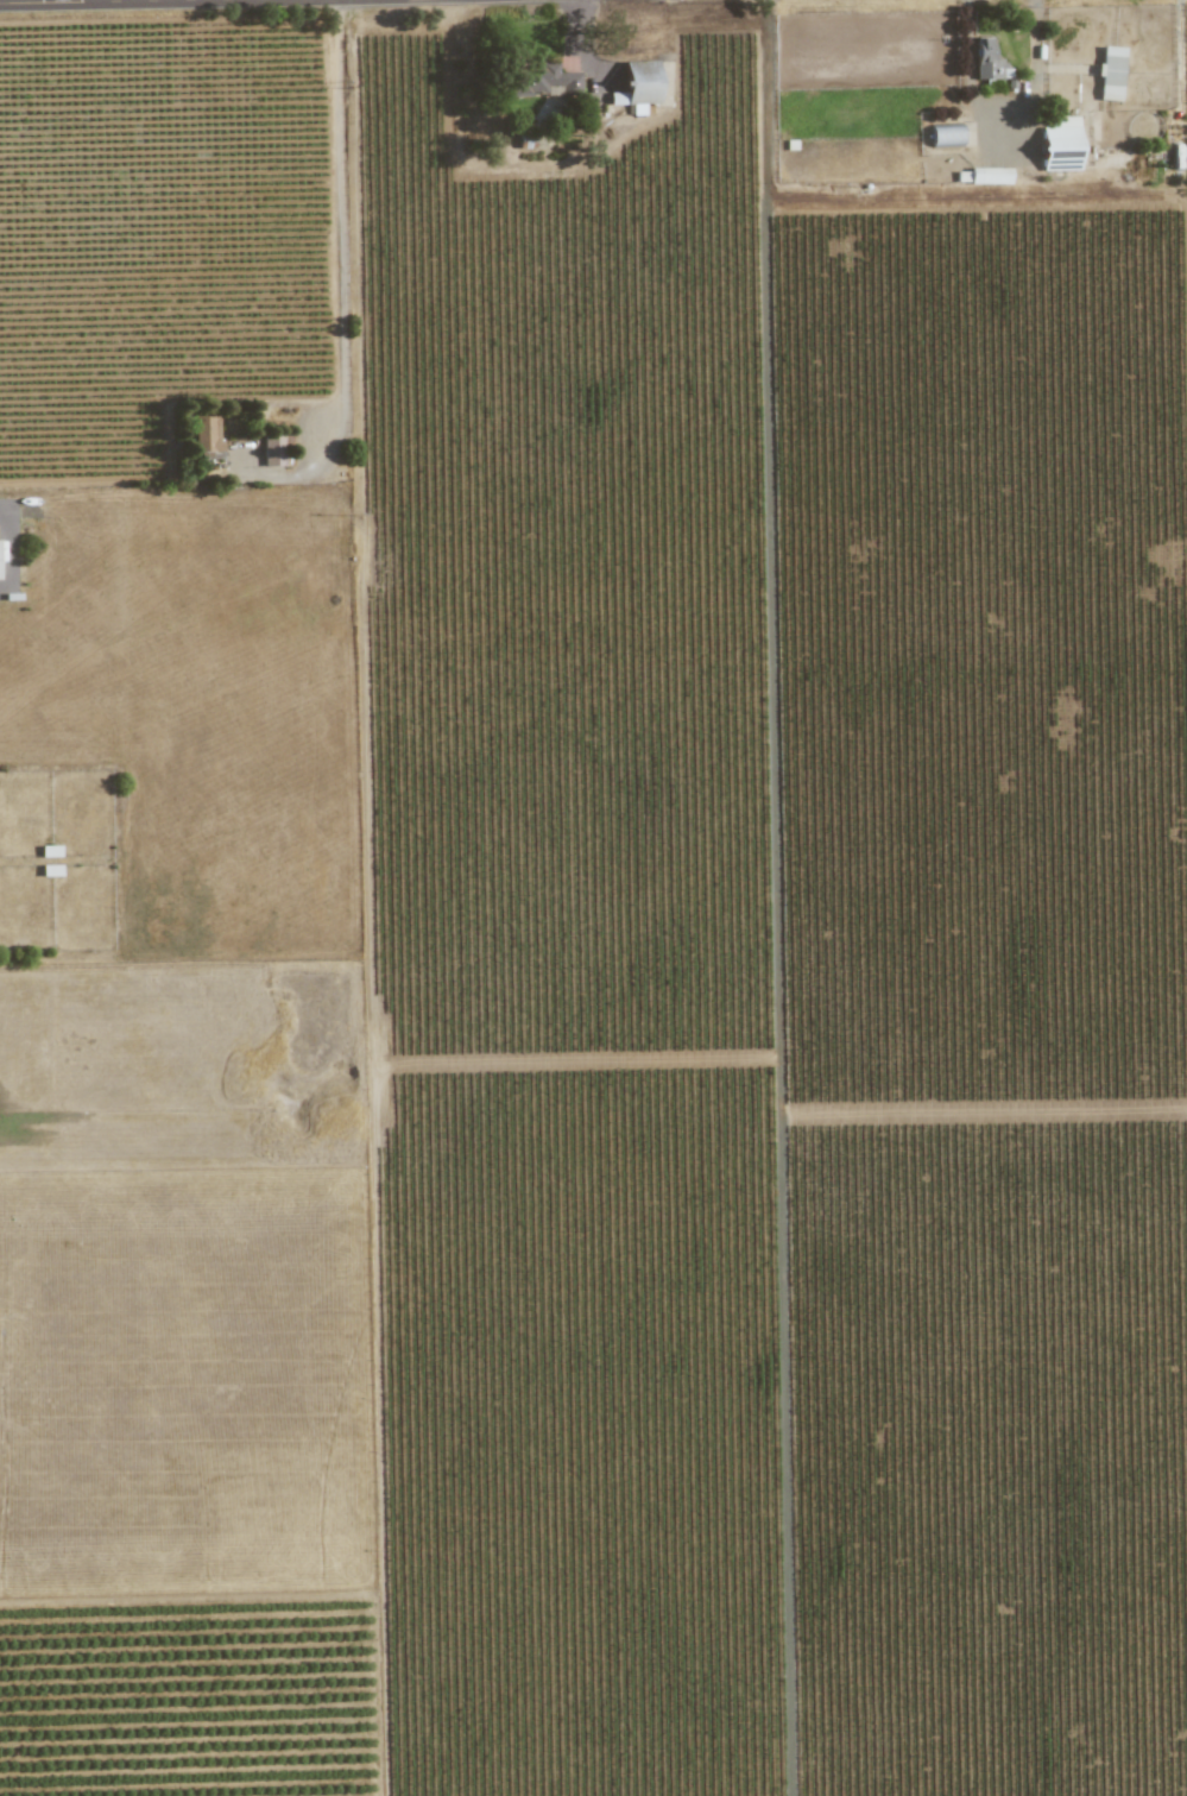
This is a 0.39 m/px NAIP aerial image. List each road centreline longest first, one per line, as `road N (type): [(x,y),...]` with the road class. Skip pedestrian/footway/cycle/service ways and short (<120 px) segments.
road 1 (track): [(771,208),(1174,204)]
road 2 (tertiary): [(0,7),(241,0)]

